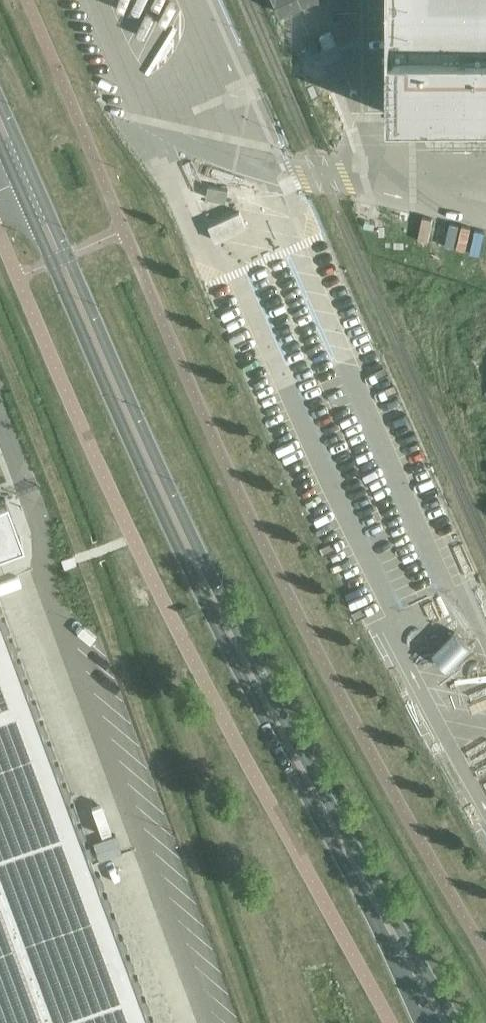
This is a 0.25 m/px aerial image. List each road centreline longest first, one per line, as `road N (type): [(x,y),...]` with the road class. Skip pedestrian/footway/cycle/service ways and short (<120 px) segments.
road 1 (tertiary): [(457,1022),(189,534),(0,101)]
road 2 (tertiary): [(0,144),(172,536),(428,1022)]

